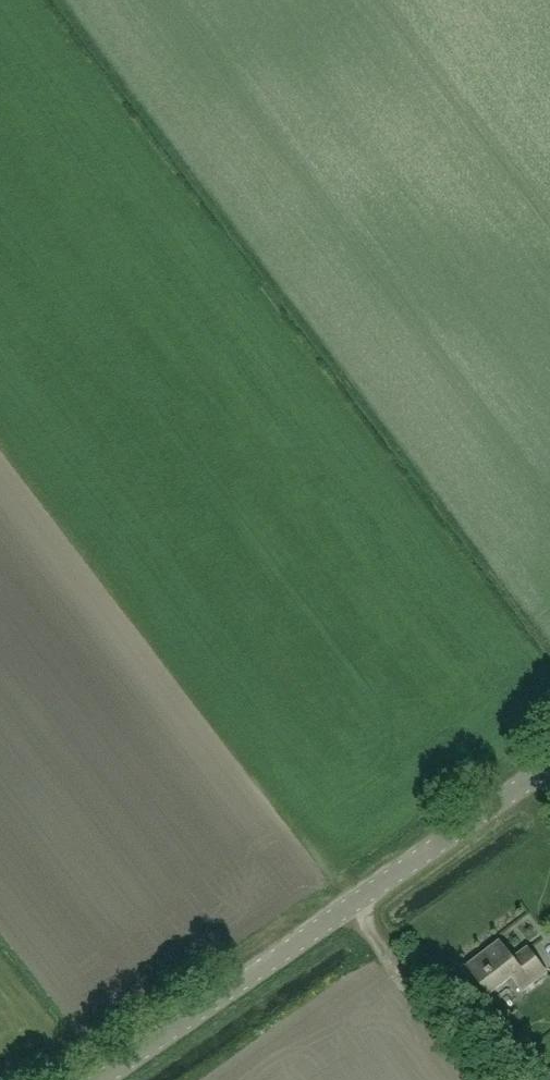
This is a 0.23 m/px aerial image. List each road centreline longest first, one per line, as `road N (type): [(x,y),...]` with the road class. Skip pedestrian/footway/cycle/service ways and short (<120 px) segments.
road 1 (unclassified): [(100,1079),(549,767)]

